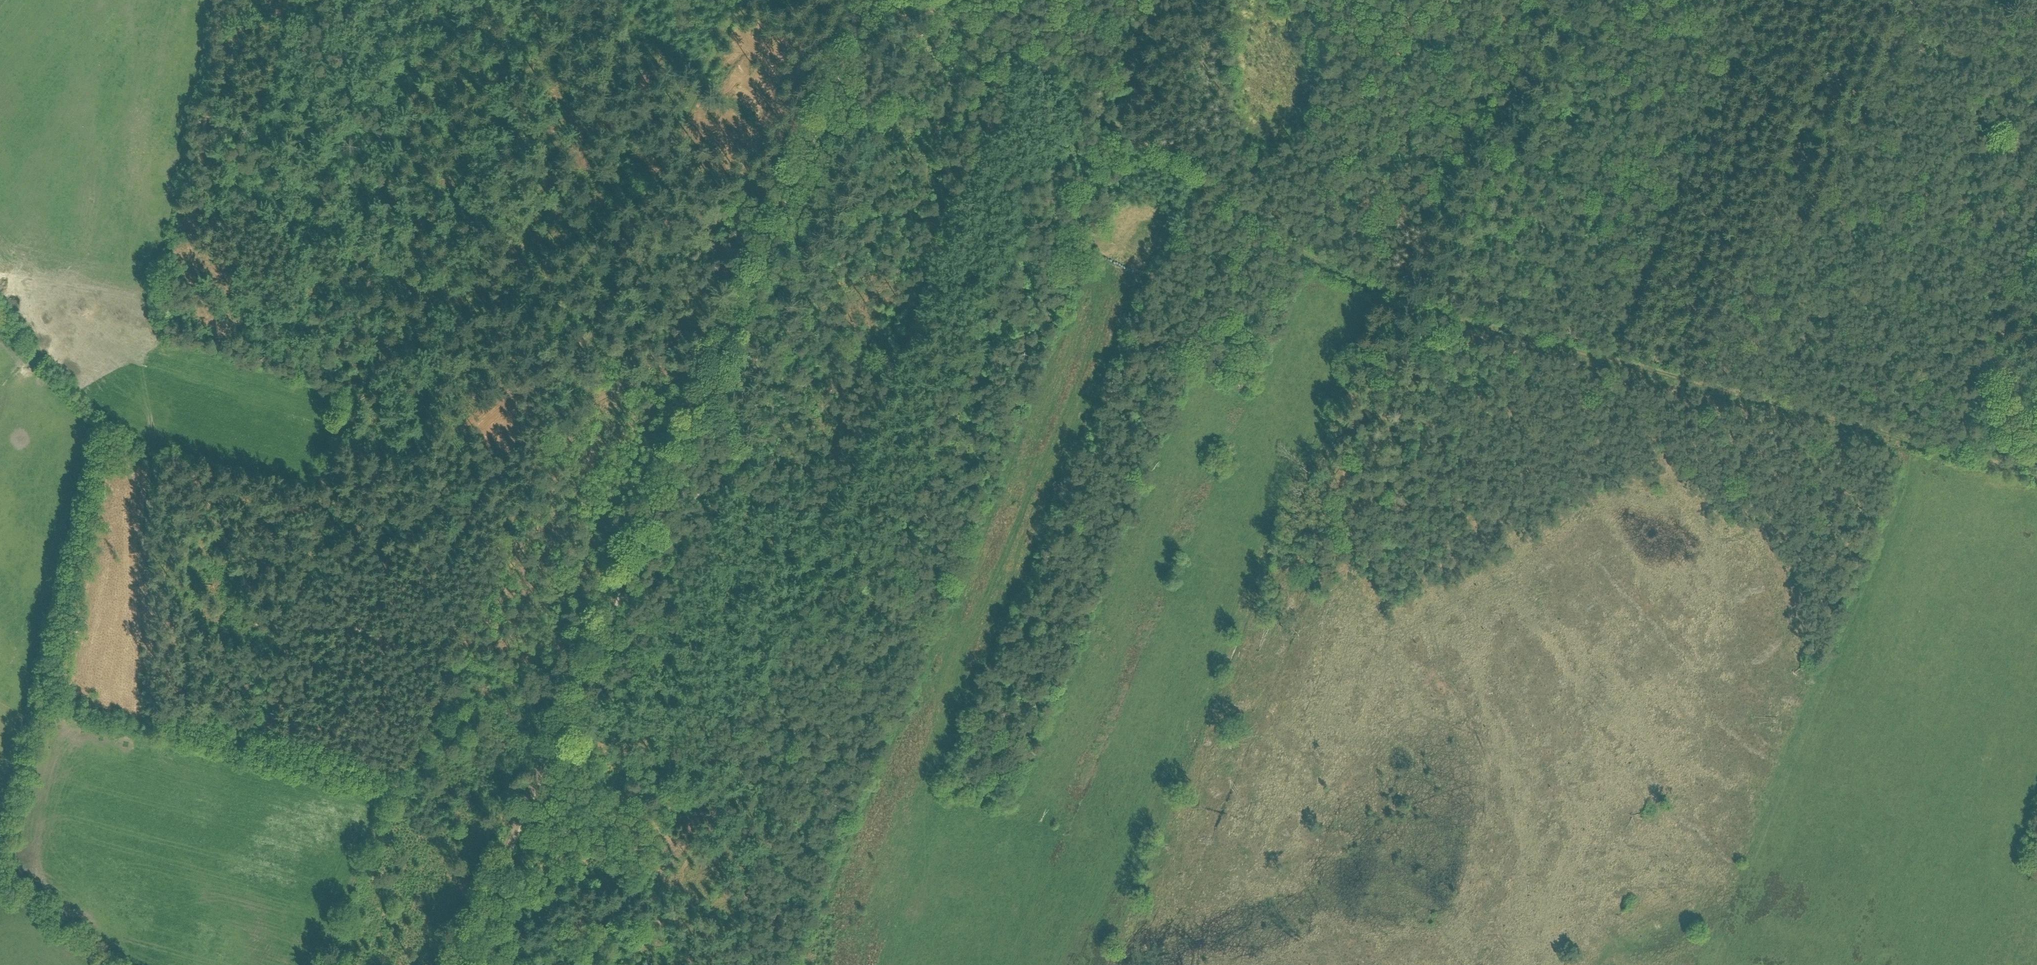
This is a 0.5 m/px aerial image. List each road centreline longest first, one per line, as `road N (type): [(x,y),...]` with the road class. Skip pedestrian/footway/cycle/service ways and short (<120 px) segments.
road 1 (track): [(456,964),(868,0)]

